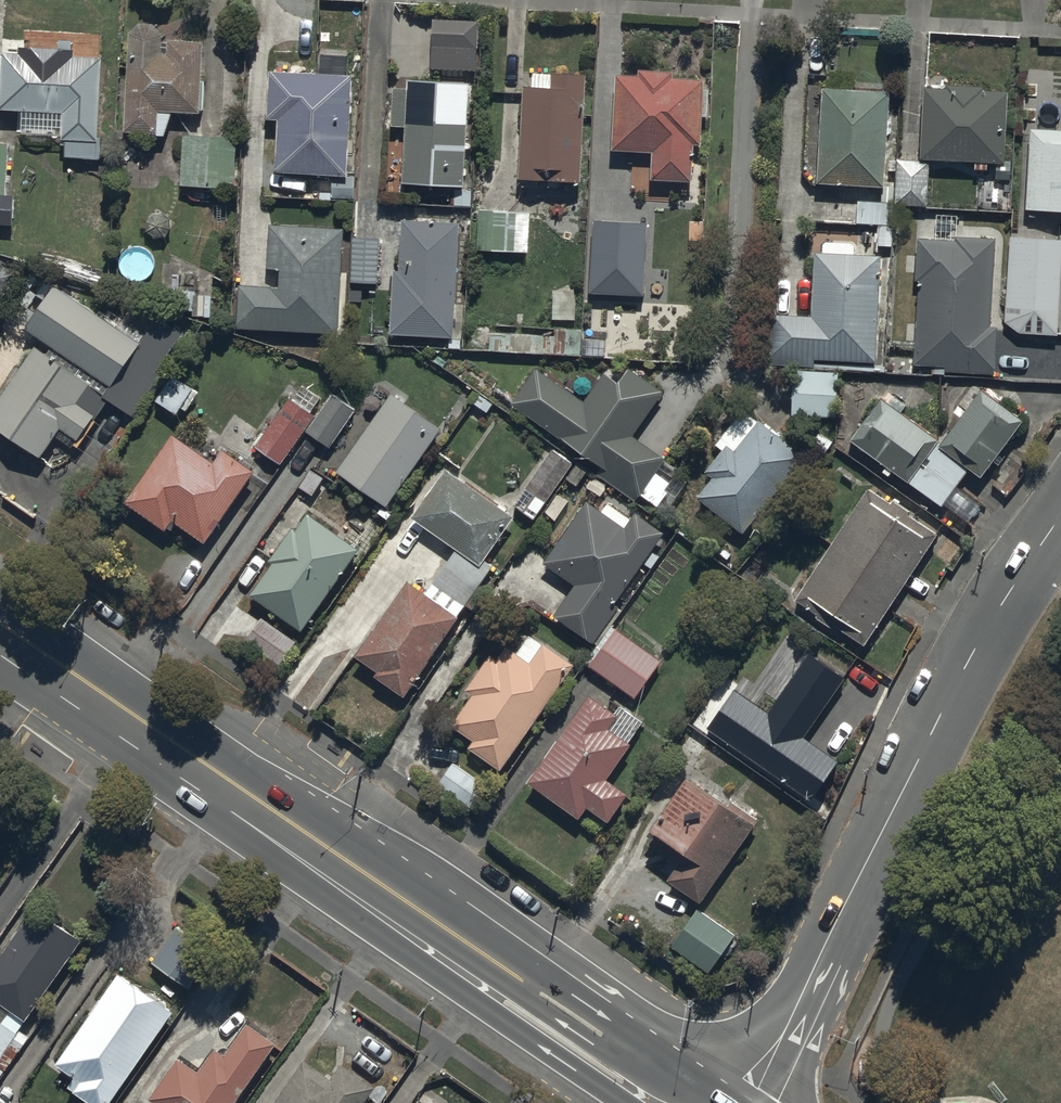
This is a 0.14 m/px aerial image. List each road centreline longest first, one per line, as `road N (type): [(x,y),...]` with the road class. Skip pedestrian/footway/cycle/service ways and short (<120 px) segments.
road 1 (secondary): [(0,626),(696,1102)]
road 2 (tertiary): [(1060,517),(974,650),(750,1102)]

